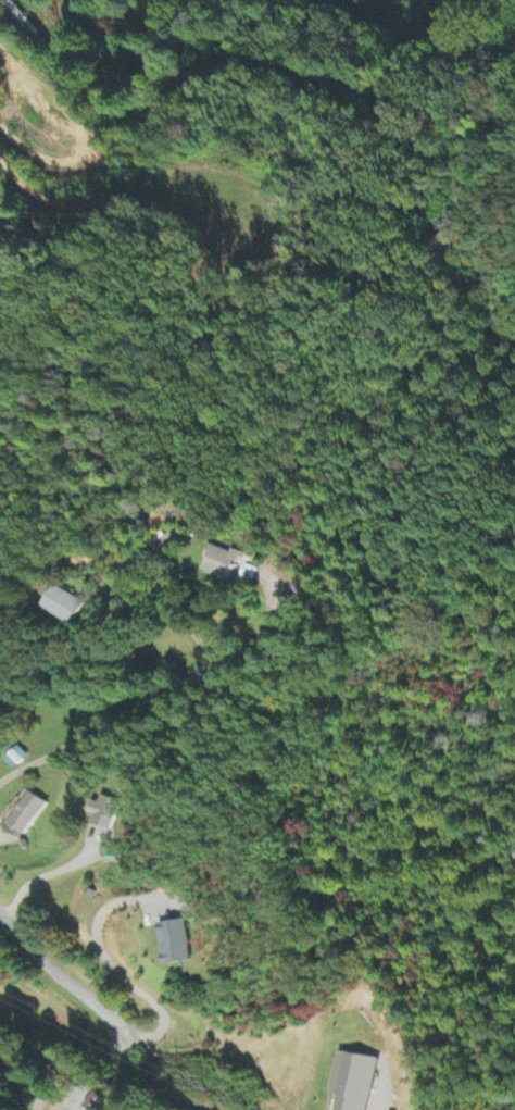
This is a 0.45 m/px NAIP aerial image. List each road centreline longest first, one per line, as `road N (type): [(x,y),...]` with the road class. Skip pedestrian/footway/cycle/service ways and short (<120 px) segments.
road 1 (track): [(49,0),(49,40),(70,114),(60,122),(0,115)]
road 2 (residential): [(116,1028),(0,910)]
road 3 (residential): [(36,1109),(48,1088),(114,1048),(116,1028)]

